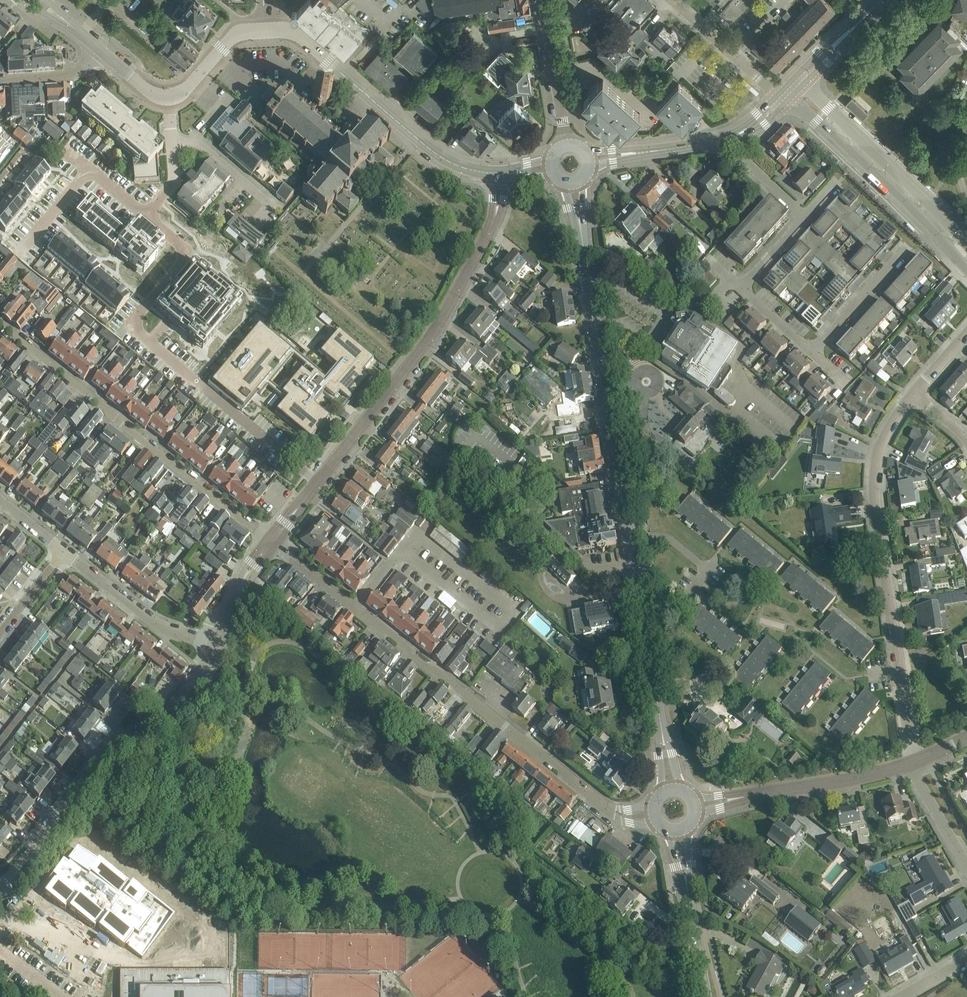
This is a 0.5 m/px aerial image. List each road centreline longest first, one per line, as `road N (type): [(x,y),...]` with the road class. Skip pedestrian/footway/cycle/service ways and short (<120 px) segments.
road 1 (residential): [(614,811),(275,544)]
road 2 (residential): [(144,215),(184,255),(138,315),(137,328),(319,481)]
road 3 (residential): [(914,761),(875,478),(882,440),(914,393)]
road 4 (residential): [(268,538),(0,324)]
road 5 (residential): [(0,887),(113,754),(180,701),(218,644)]
road 6 (residential): [(319,481),(436,329),(496,216)]
road 7 (tertiary): [(631,538),(579,223)]
road 8 (tertiary): [(492,172),(444,159),(295,33),(271,30)]
road 9 (unclassified): [(789,101),(921,216),(966,270)]
road 10 (unclassified): [(966,246),(804,85)]
road 11 (tertiary): [(662,731),(631,538)]
road 12 (residential): [(18,256),(90,169),(144,215)]
road 13 (residential): [(218,644),(151,619),(64,551)]
road 14 (unclassified): [(745,796),(914,761)]
road 15 (residential): [(568,144),(543,0)]
road 16 (residential): [(909,245),(812,352)]
road 17 (residential): [(672,0),(779,95)]
road 18 (tertiary): [(170,97),(187,89),(232,37),(271,30)]

